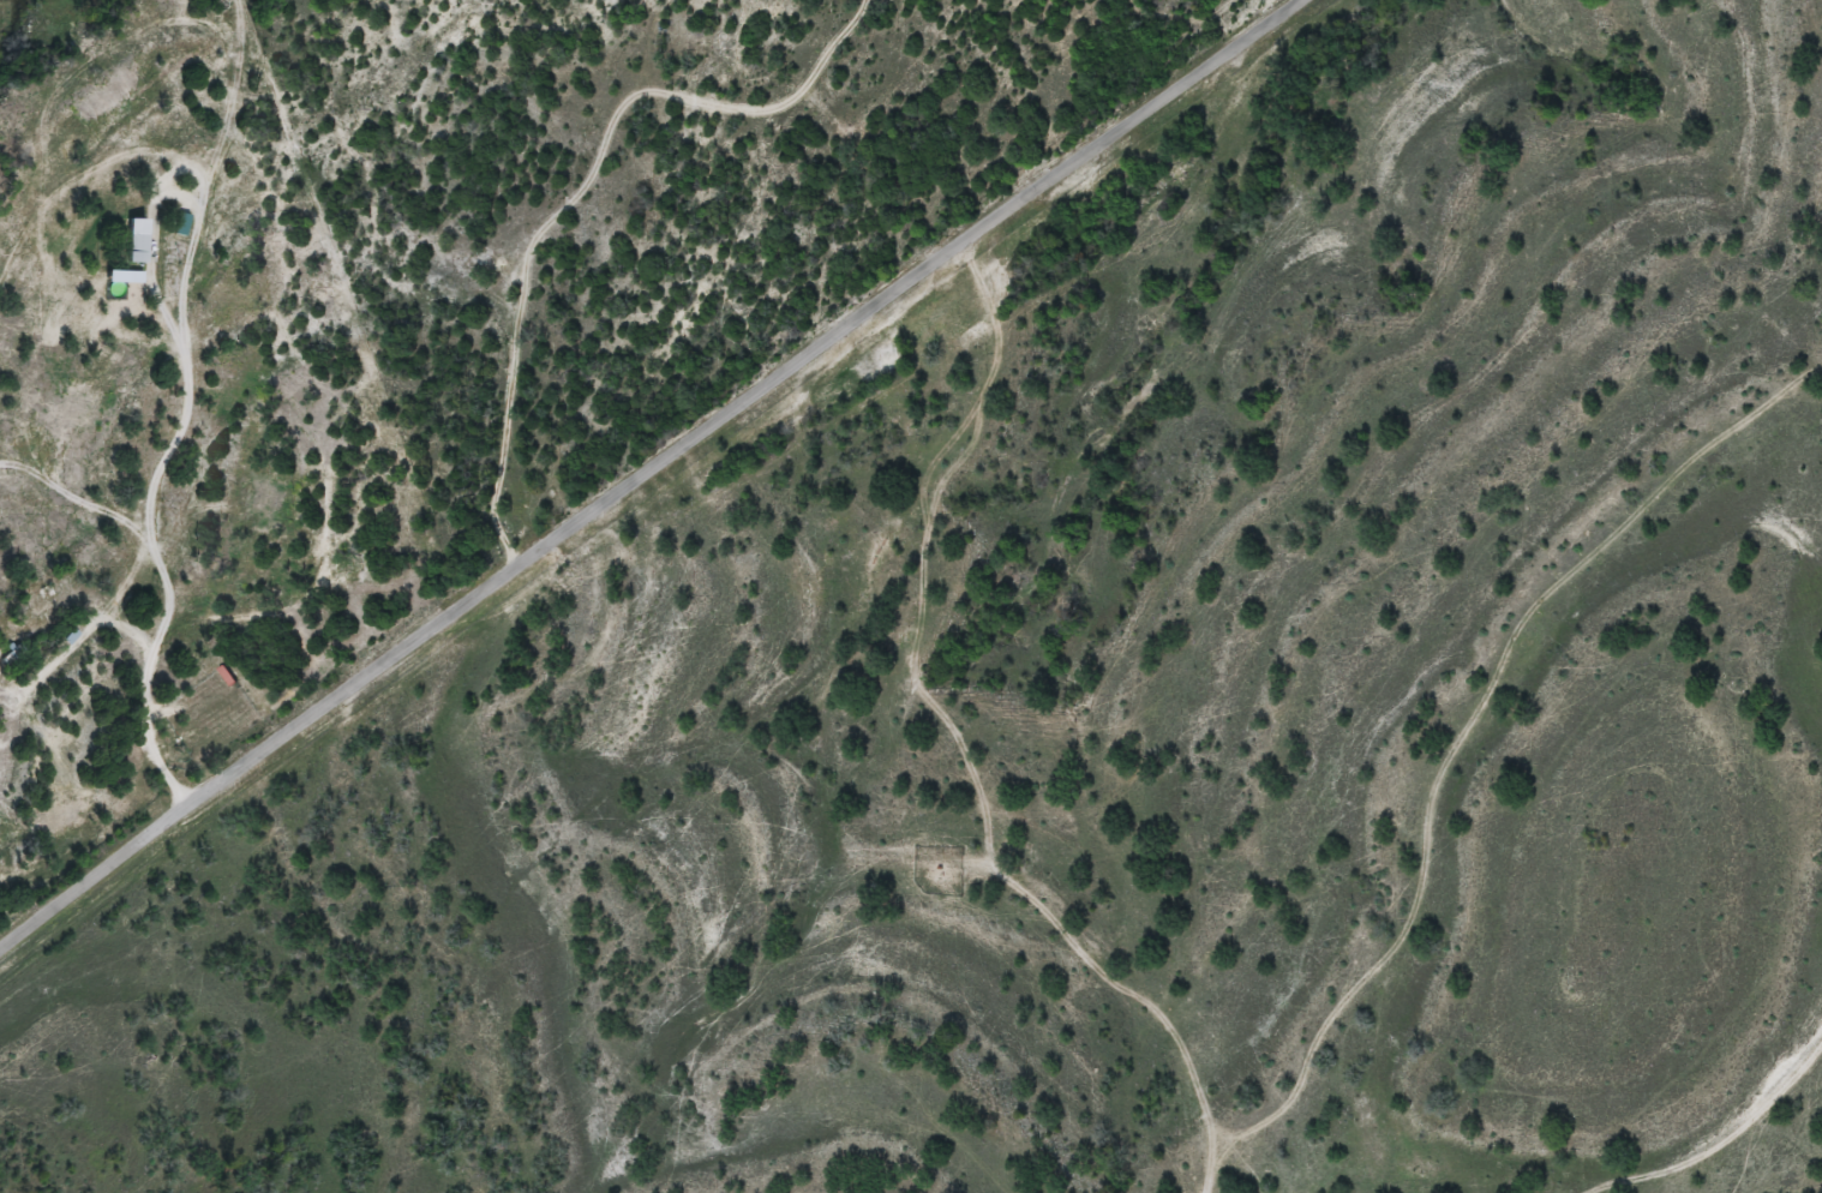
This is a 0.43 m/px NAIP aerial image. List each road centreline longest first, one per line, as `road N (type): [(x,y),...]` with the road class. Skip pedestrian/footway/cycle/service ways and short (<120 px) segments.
road 1 (residential): [(0,970),(1301,0)]
road 2 (residential): [(1482,1192),(1761,1077),(1821,1016)]

